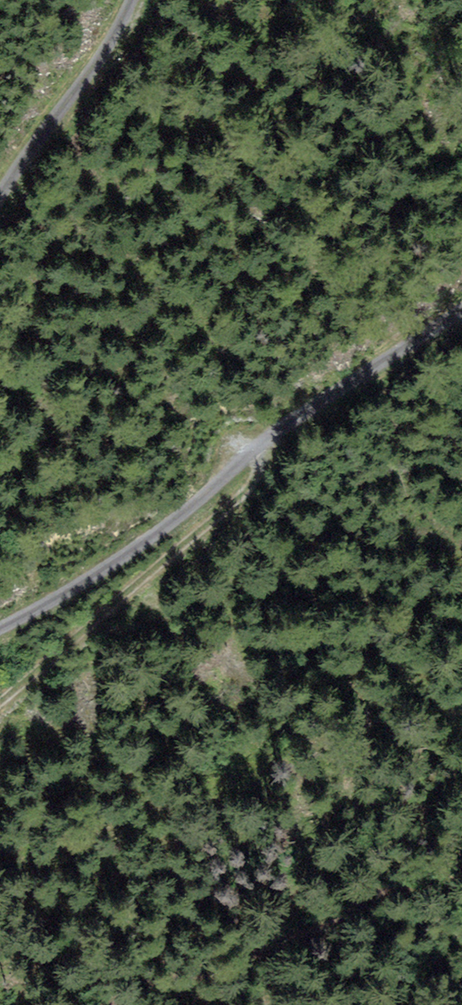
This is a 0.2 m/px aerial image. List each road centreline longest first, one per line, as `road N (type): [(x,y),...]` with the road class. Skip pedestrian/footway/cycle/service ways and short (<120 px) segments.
road 1 (unclassified): [(0,633),(125,555),(261,444),(461,308)]
road 2 (track): [(0,704),(217,518),(258,473),(261,444)]
road 3 (unclassified): [(141,0),(0,214)]

